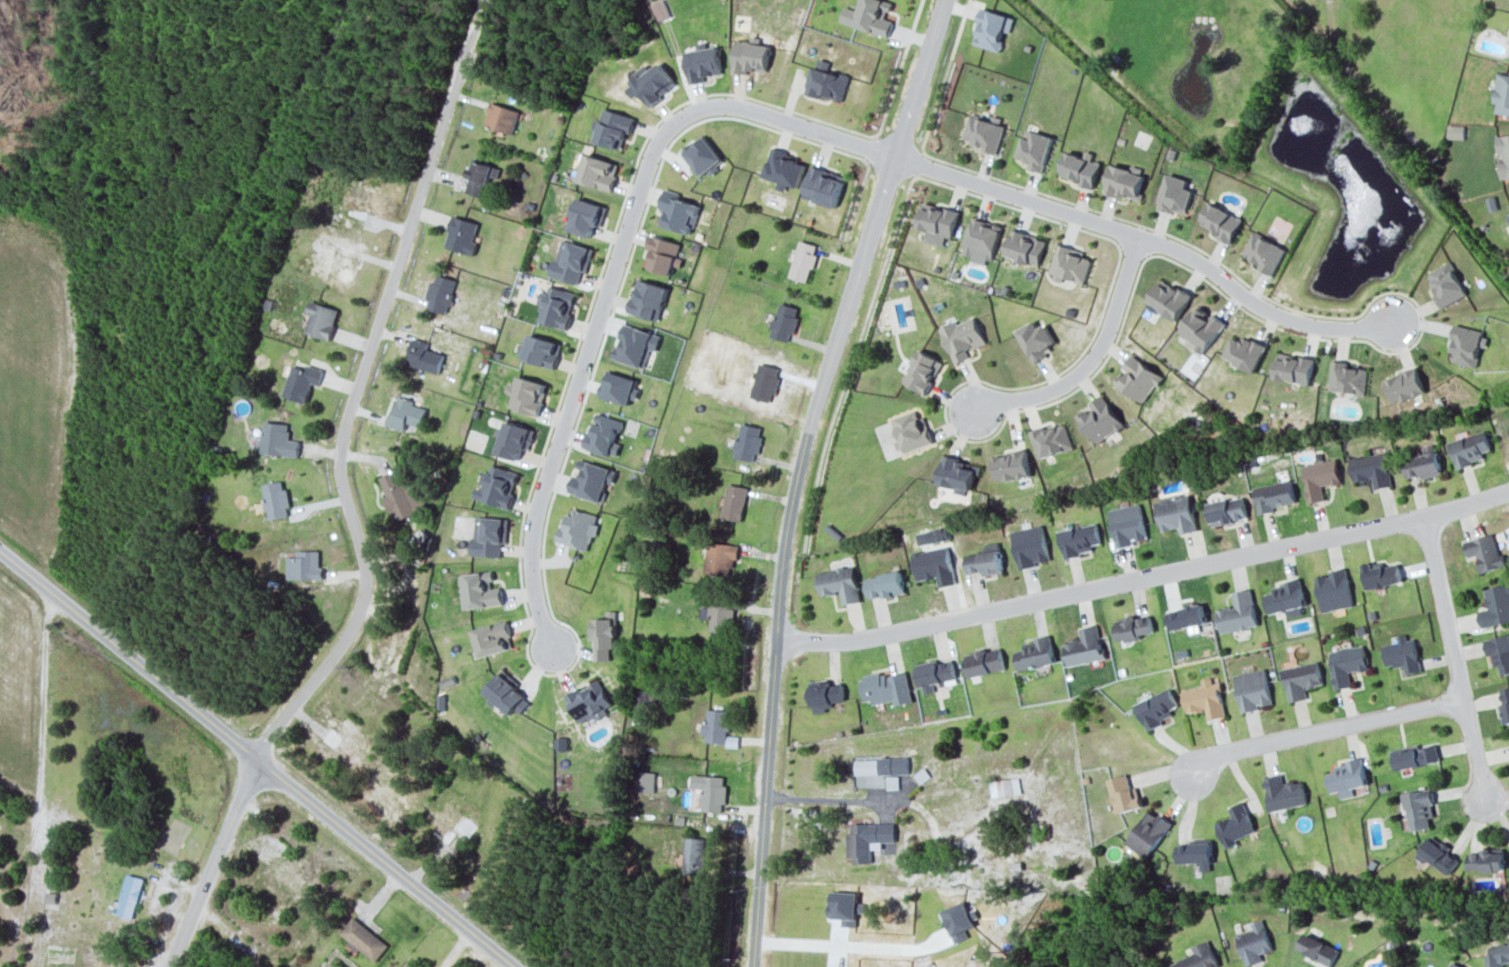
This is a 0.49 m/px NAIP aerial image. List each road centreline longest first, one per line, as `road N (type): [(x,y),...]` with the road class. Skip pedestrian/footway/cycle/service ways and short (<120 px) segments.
road 1 (residential): [(167,966),(270,735),(361,606),(366,575),(340,447),(467,47)]
road 2 (residential): [(753,966),(792,501),(947,0)]
road 3 (residential): [(896,157),(729,106),(691,112),(665,132),(537,510),(530,568),(551,648)]
road 4 (residential): [(1508,490),(917,627),(860,638),(777,637)]
road 5 (secondary): [(0,550),(514,966)]
road 6 (residential): [(896,157),(1171,248),(1274,314),(1330,328),(1391,325)]
road 7 (residential): [(1483,795),(1423,515)]
road 8 (residential): [(1462,700),(1218,753),(1191,773)]
road 9 (residential): [(1139,237),(1088,365),(1047,392),(976,409)]
road 10 (residential): [(48,589),(30,841)]

